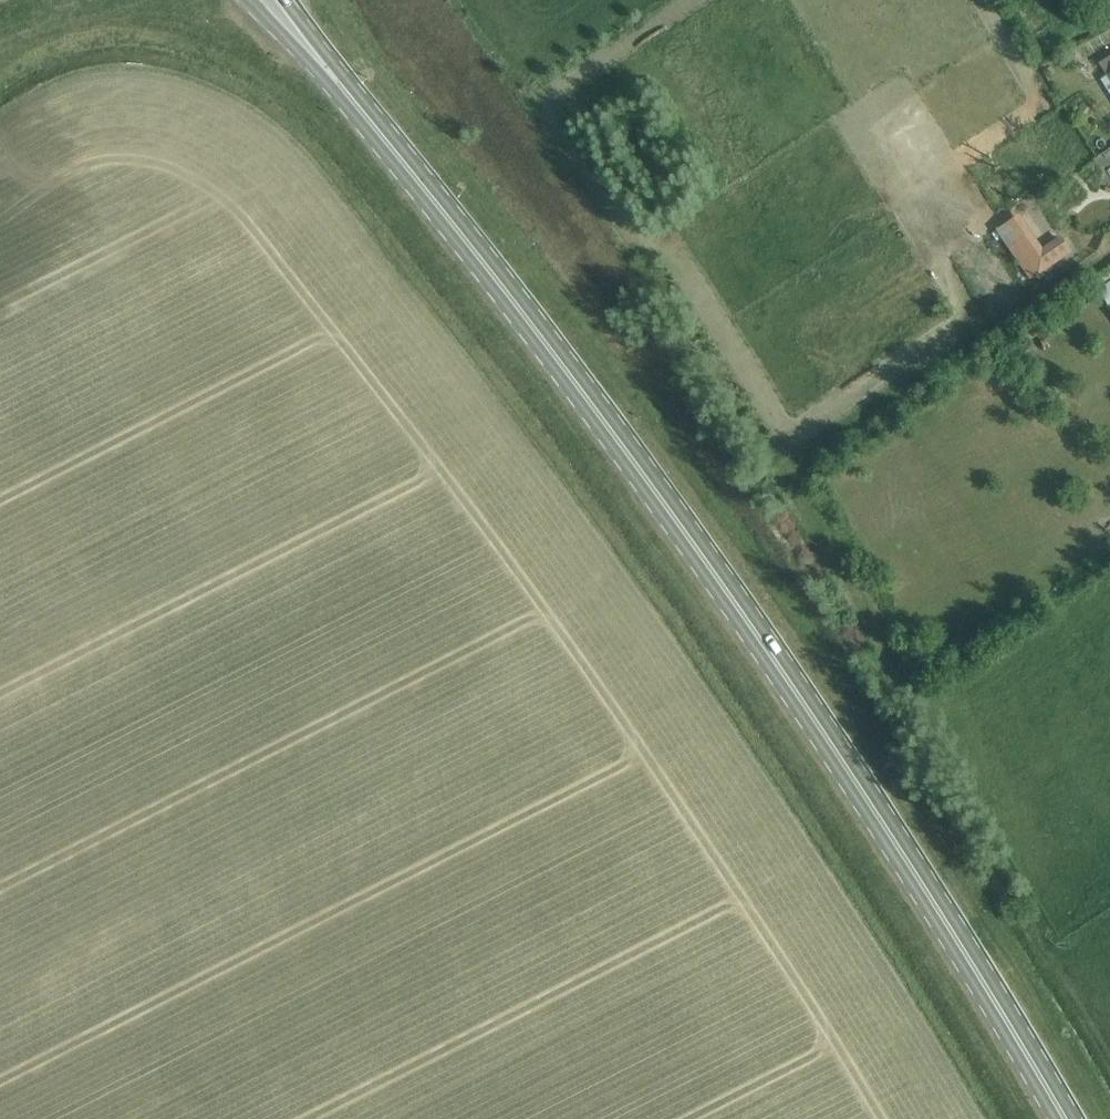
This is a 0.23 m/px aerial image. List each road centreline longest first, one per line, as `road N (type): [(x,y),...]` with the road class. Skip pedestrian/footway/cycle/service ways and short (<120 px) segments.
road 1 (primary): [(1065,1118),(960,940),(717,571),(290,23)]

